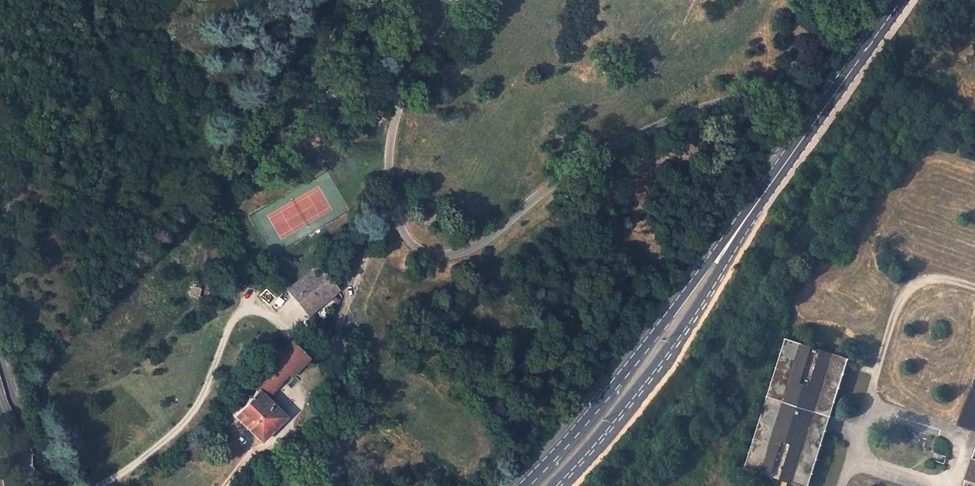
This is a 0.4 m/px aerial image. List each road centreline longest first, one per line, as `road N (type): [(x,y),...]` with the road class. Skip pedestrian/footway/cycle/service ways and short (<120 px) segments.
road 1 (primary): [(778,173),(588,423),(529,485)]
road 2 (primary): [(567,470),(668,348),(778,173)]
road 3 (primary): [(778,173),(890,15)]
road 4 (residential): [(51,485),(0,353)]

